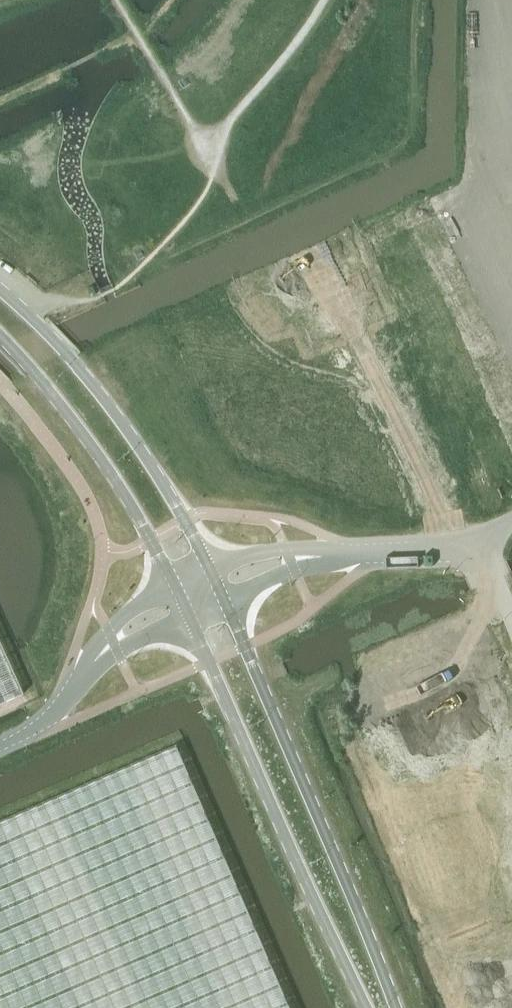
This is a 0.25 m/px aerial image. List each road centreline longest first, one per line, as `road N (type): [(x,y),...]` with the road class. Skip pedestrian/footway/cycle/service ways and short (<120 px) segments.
road 1 (tertiary): [(396,1007),(225,600)]
road 2 (tertiary): [(189,616),(367,1007)]
road 3 (tertiary): [(209,569),(118,415),(0,288)]
road 4 (tertiary): [(0,335),(118,481),(174,584)]
road 5 (unclassified): [(511,625),(474,541),(370,550)]

